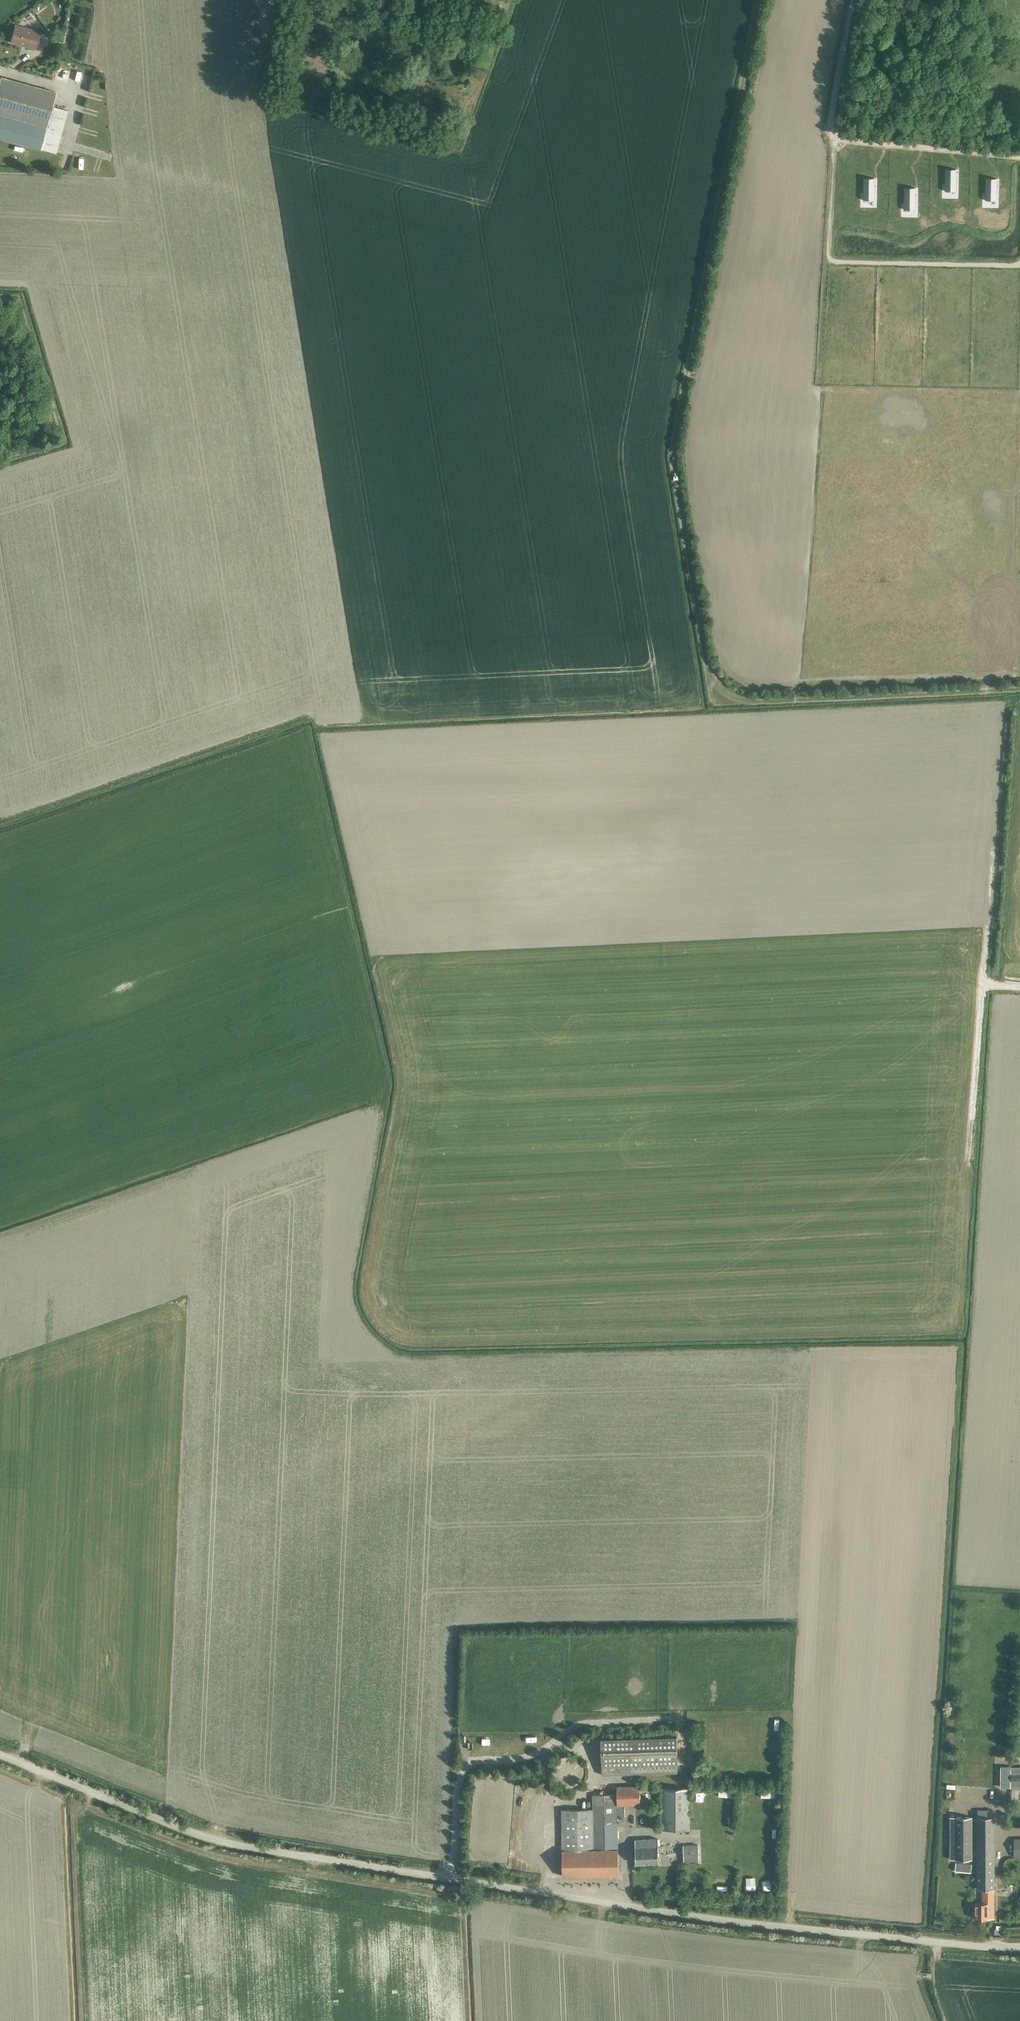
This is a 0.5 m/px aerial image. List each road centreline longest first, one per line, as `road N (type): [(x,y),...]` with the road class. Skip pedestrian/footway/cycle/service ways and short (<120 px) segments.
road 1 (unclassified): [(1019,1947),(812,1931),(254,1848),(175,1825),(0,1753)]

